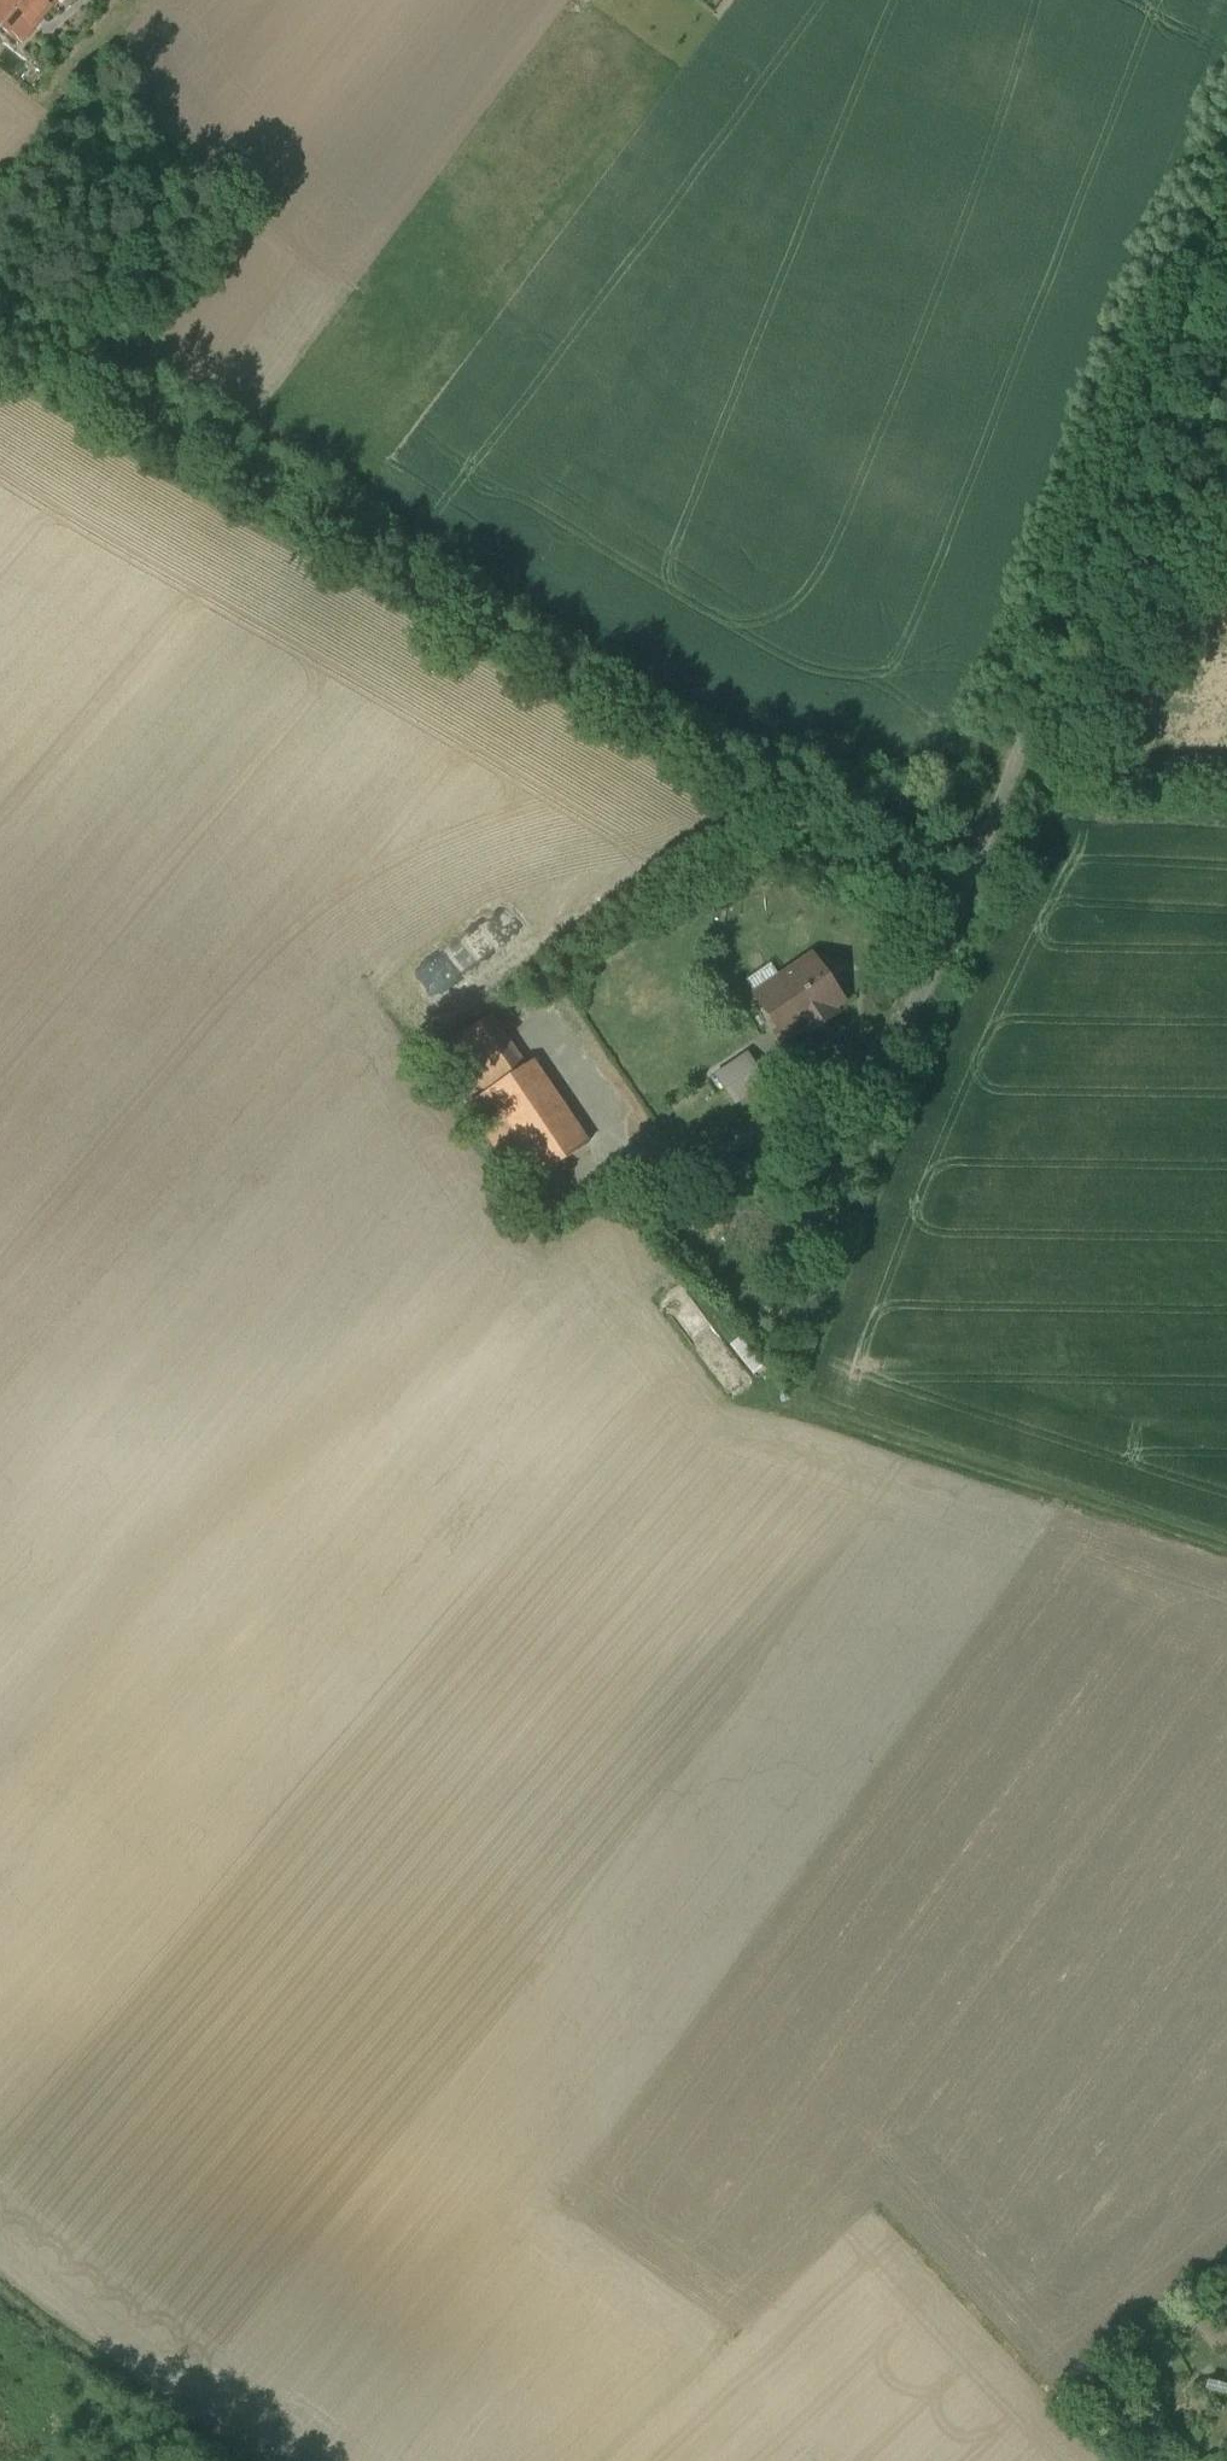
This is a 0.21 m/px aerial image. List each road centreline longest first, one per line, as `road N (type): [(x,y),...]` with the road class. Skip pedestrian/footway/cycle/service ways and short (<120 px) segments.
road 1 (track): [(1226,1548),(772,1407)]

